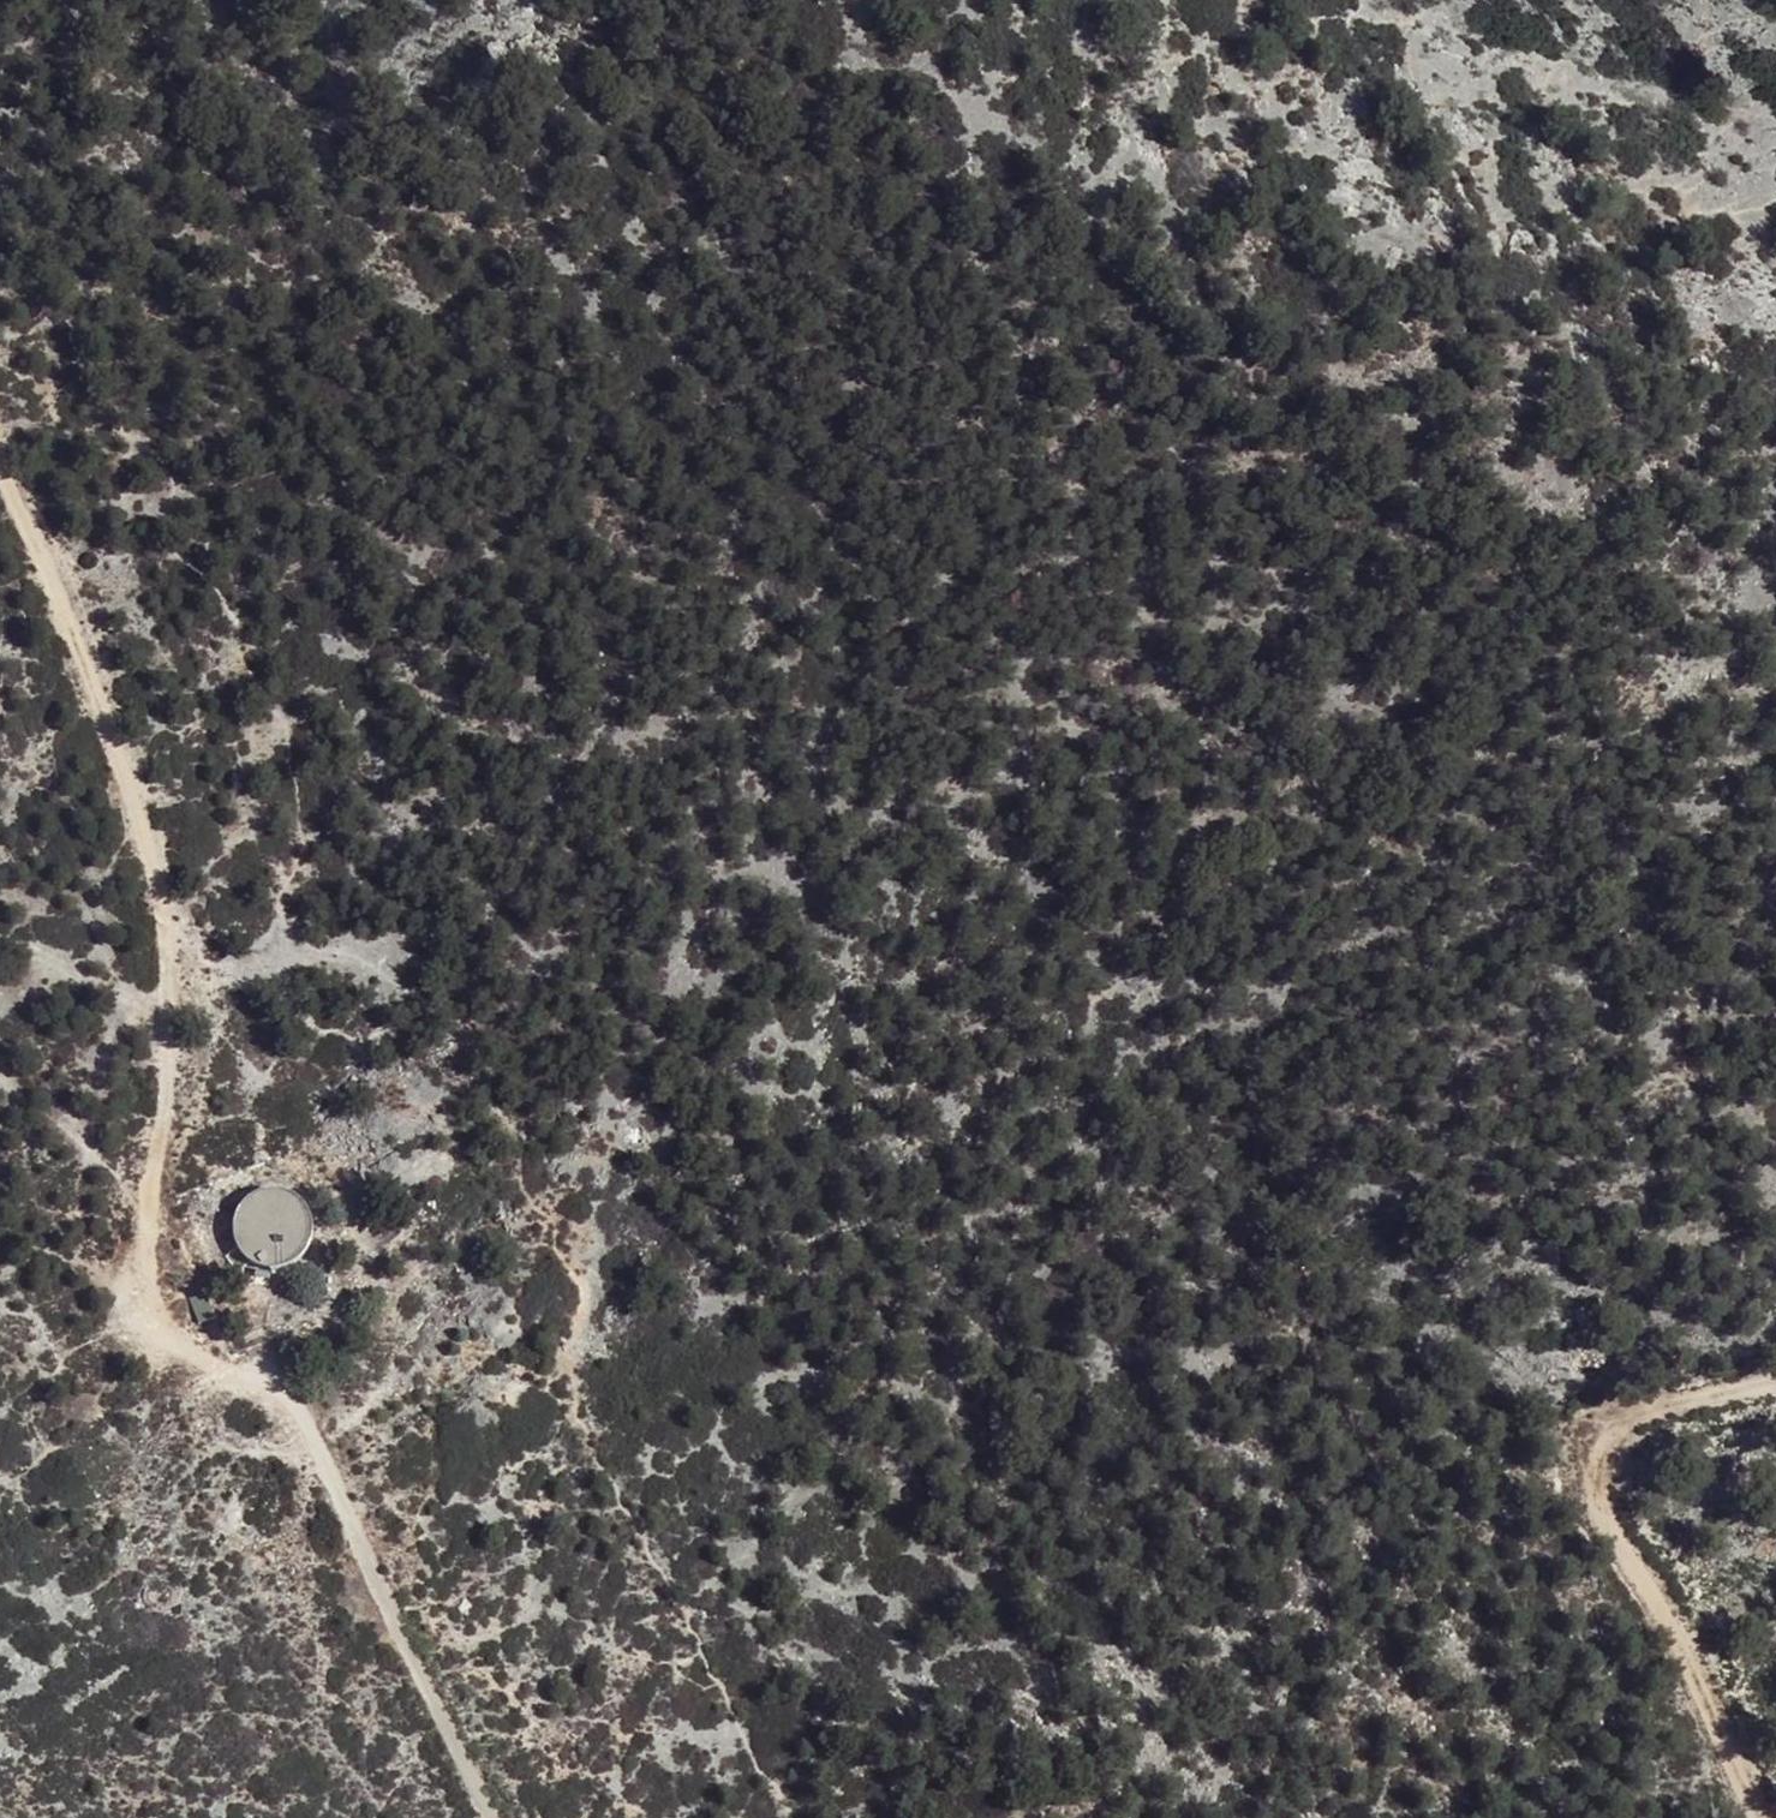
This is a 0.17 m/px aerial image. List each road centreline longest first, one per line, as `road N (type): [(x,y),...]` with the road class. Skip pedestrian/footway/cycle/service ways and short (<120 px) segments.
road 1 (track): [(0,450),(153,853),(174,1010),(166,1141),(139,1270),(155,1325),(213,1362)]
road 2 (track): [(1768,1817),(1595,1483),(1626,1417),(1775,1381)]

